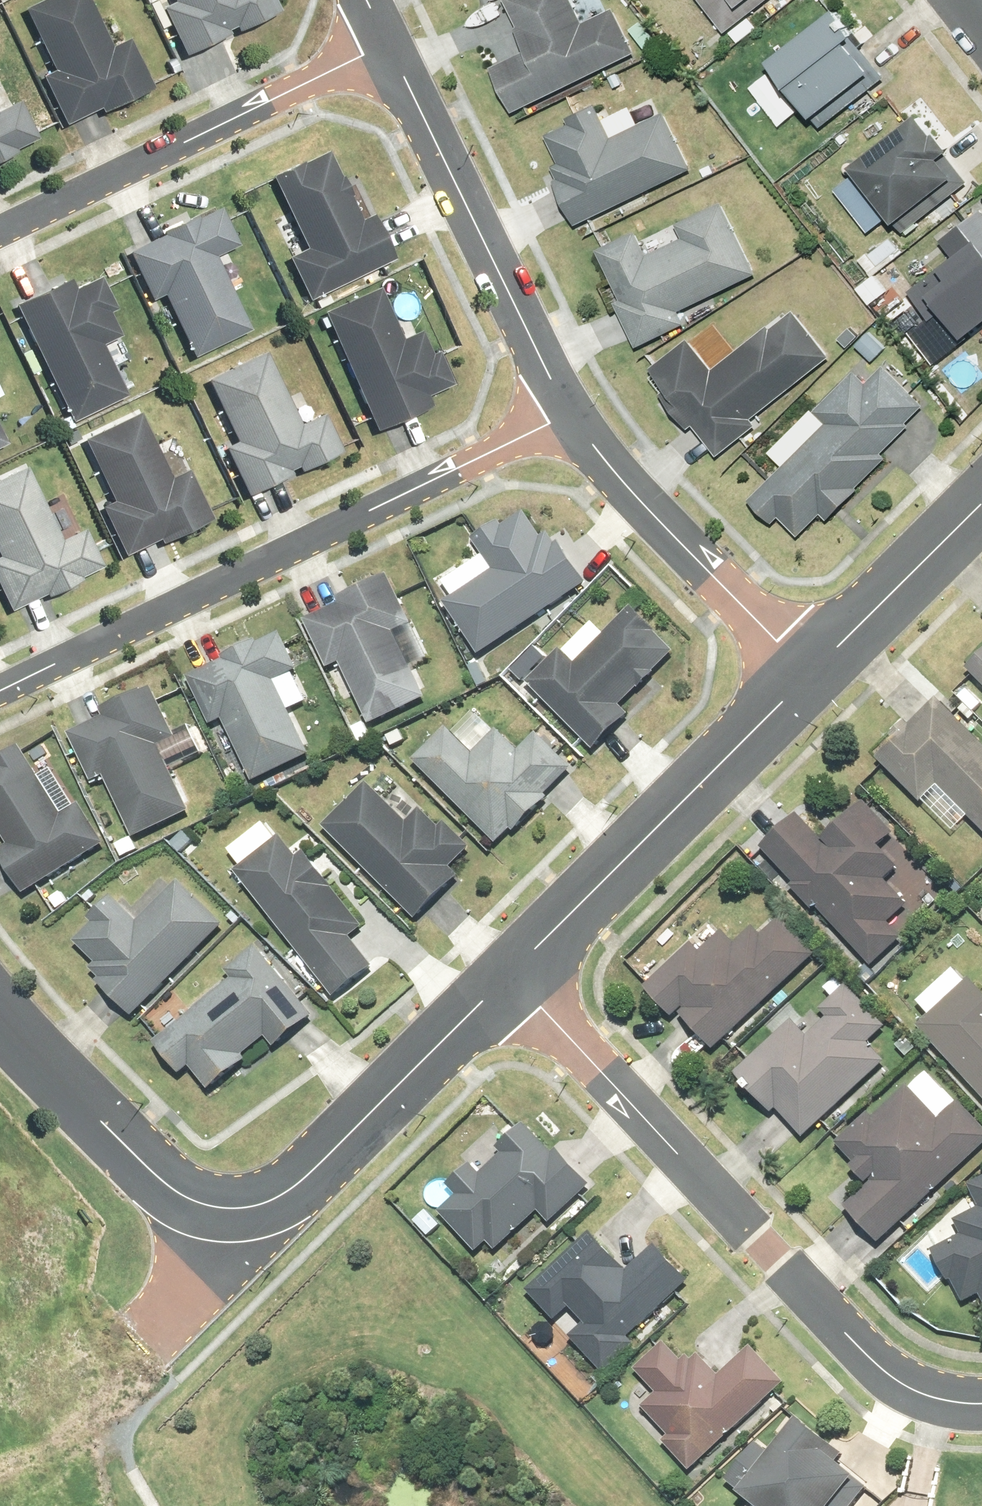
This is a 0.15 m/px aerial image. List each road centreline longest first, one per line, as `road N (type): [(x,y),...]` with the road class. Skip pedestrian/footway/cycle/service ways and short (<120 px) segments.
road 1 (residential): [(506,976),(867,1355),(922,1396),(981,1402)]
road 2 (residential): [(570,414),(0,693)]
road 3 (residential): [(0,233),(388,47)]
road 4 (residential): [(506,976),(807,674)]
road 5 (residential): [(570,414),(388,47)]
road 6 (residential): [(807,674),(570,414)]
road 7 (residential): [(280,1198),(506,976)]
road 8 (residential): [(234,1209),(193,1201),(163,1181),(0,1012)]
road 9 (residential): [(807,674),(981,499)]
road 10 (residential): [(147,1324),(280,1198)]

